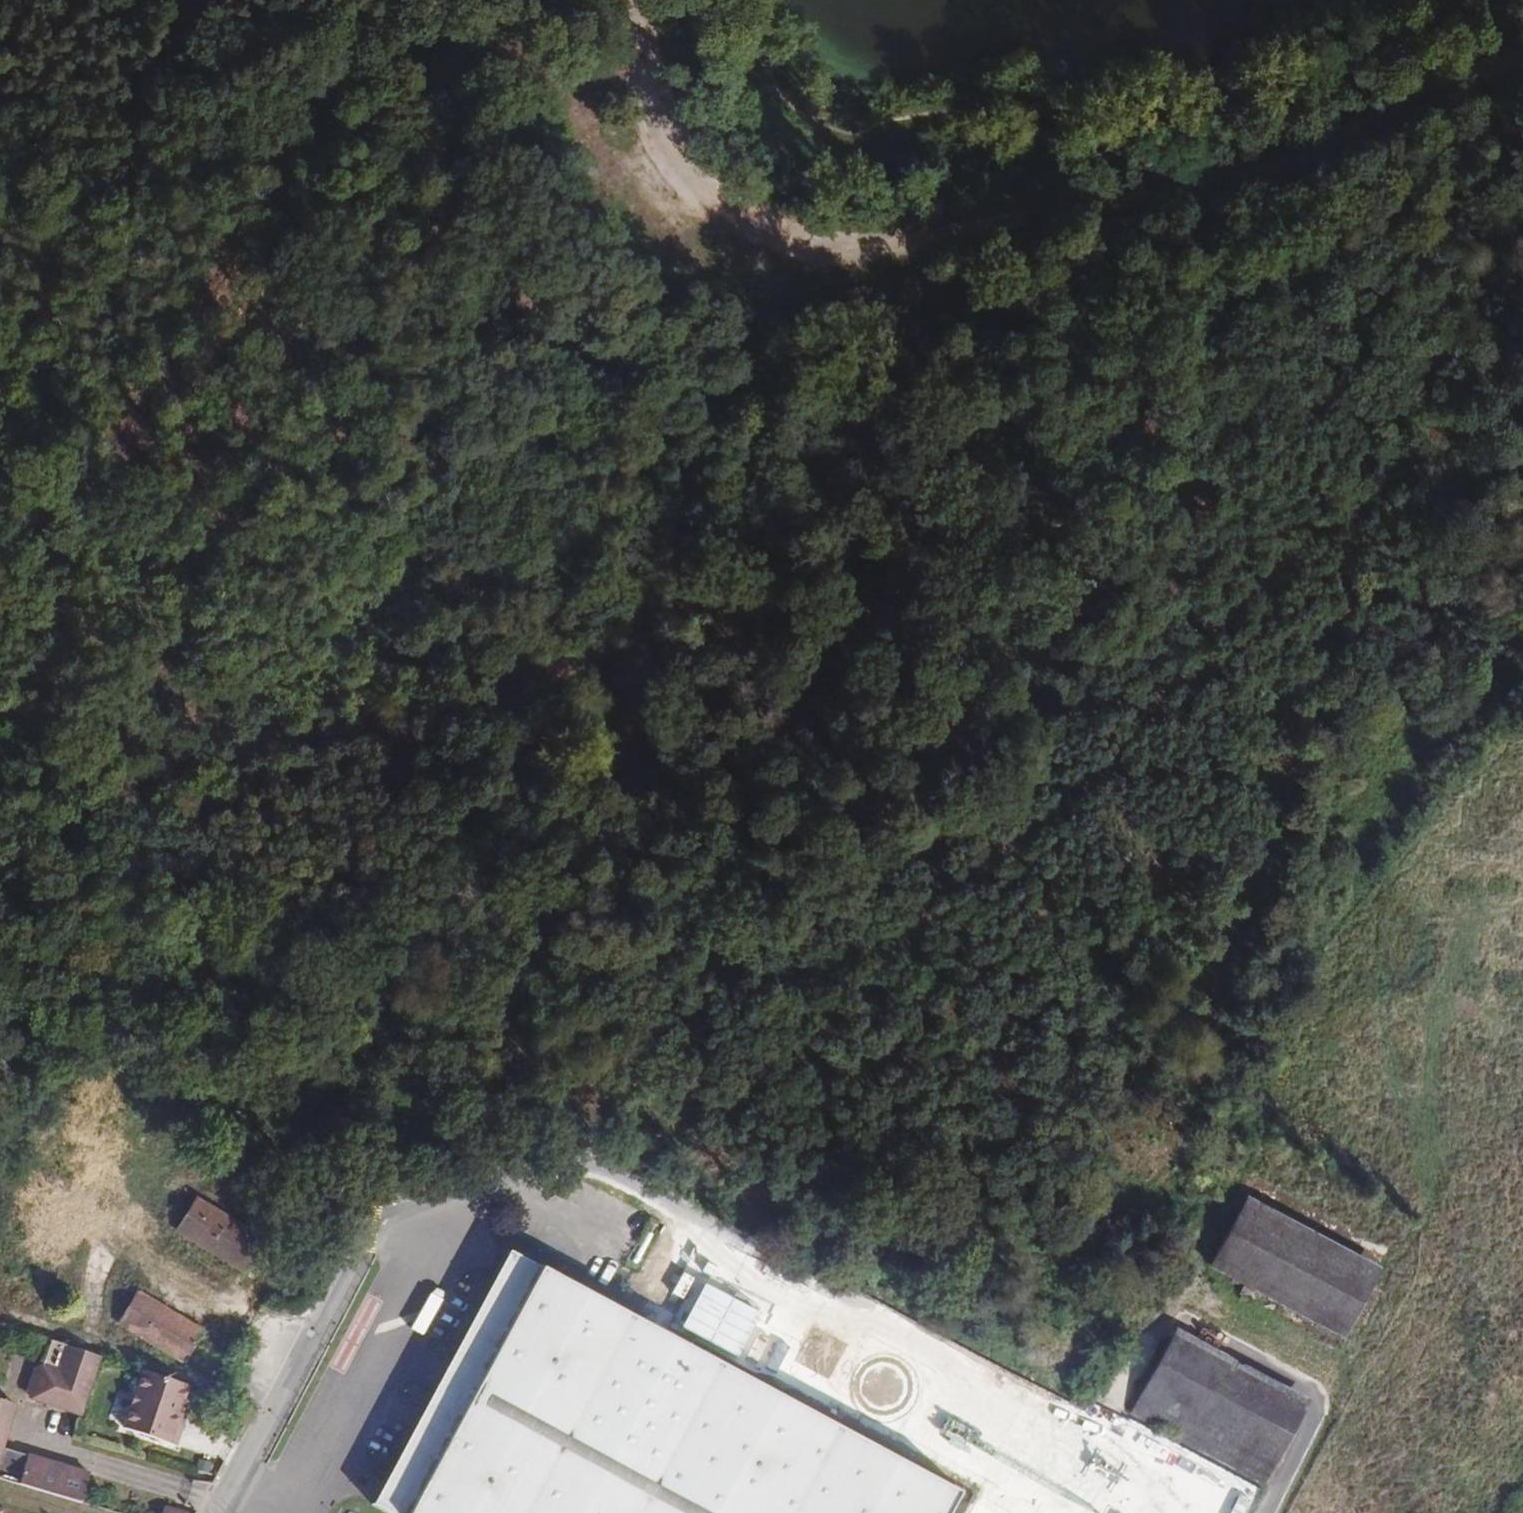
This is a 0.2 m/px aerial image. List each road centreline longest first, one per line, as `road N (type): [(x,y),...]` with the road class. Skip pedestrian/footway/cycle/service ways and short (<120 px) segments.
road 1 (track): [(1522,53),(1291,161),(1055,224),(853,254),(804,249),(756,226),(706,187),(658,123),(630,49),(625,0)]
road 2 (unclassified): [(445,1101),(210,1512)]
road 3 (track): [(282,1387),(0,1300)]

